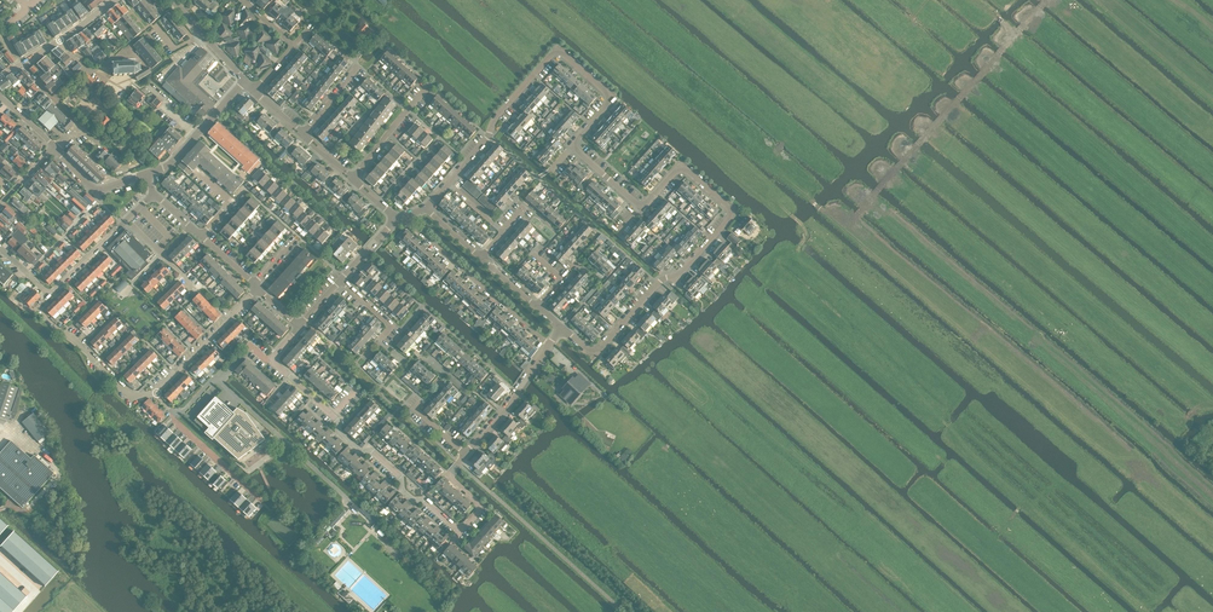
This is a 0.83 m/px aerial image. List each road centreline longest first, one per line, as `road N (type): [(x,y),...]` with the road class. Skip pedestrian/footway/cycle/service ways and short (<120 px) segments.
road 1 (residential): [(562,328),(592,354),(733,214),(681,165),(640,206)]
road 2 (residential): [(448,183),(557,49),(612,98)]
road 3 (unclassified): [(351,502),(220,380),(183,411),(172,411)]
road 4 (residential): [(548,346),(404,217)]
road 5 (residential): [(460,533),(405,492),(402,478),(373,452),(338,431),(333,415)]
road 6 (residential): [(50,295),(37,309),(128,393),(157,393)]
road 7 (residential): [(157,393),(255,287)]
road 8 (residential): [(466,455),(548,346)]
road 9 (residential): [(147,174),(168,166),(242,80)]
road 10 (residential): [(172,411),(262,501)]
road 11 (residential): [(352,180),(430,84)]

